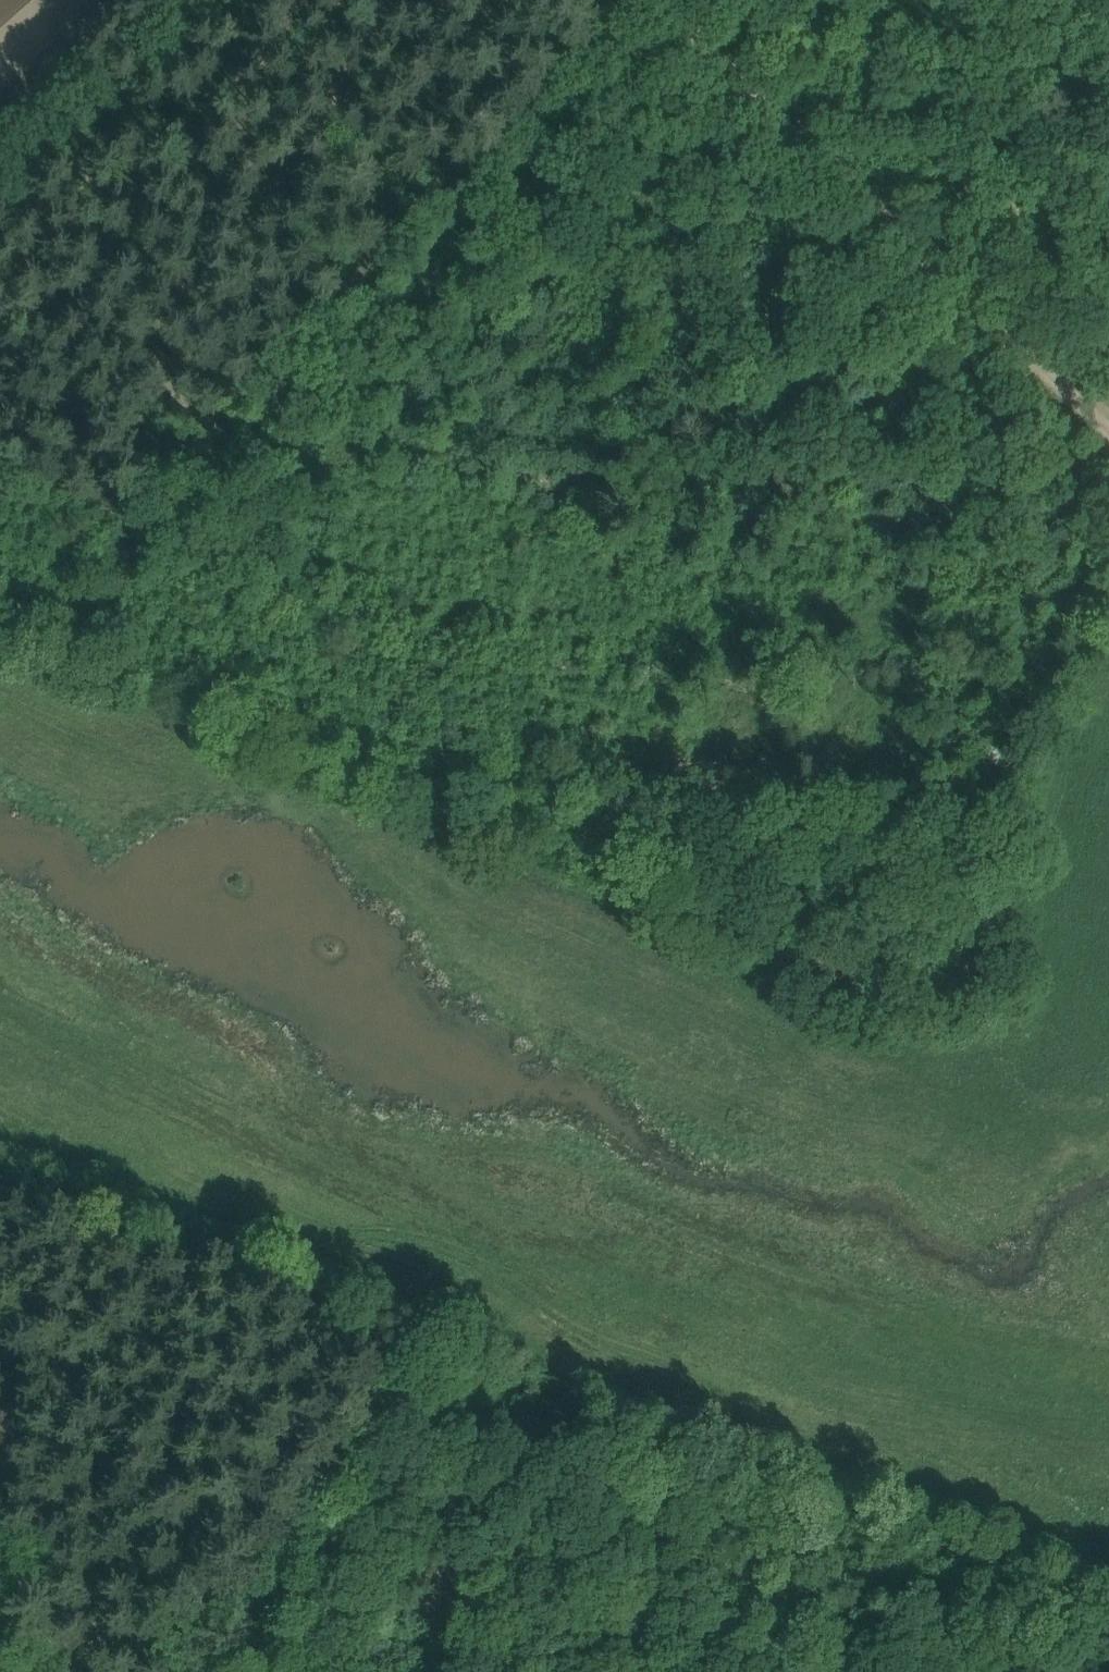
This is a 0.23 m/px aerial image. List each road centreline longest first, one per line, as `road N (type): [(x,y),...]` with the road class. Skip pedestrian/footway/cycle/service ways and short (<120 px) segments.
road 1 (unclassified): [(1108,415),(679,0)]

